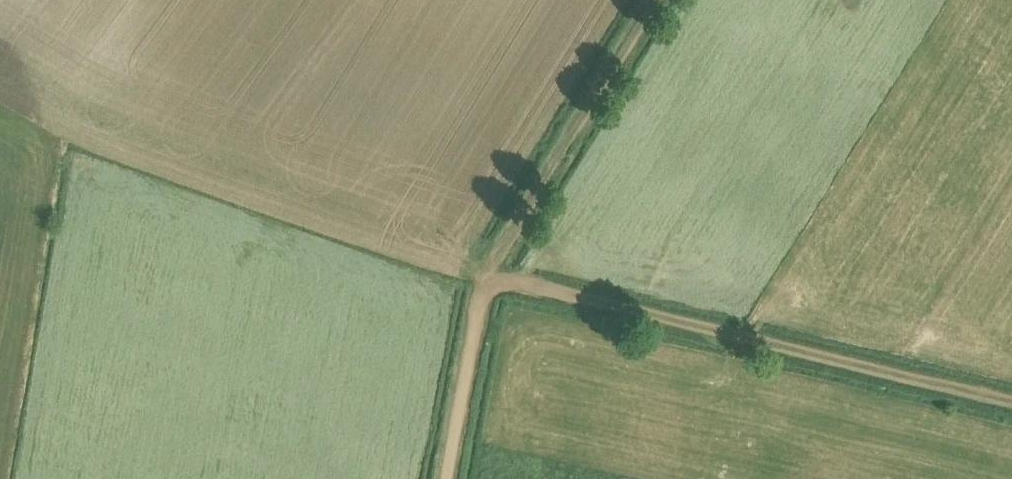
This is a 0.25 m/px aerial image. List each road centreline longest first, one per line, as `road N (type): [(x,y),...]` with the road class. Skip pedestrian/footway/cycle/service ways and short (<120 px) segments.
road 1 (track): [(0,432),(53,140),(481,278)]
road 2 (track): [(1011,407),(481,278)]
road 3 (track): [(651,0),(481,278)]
road 4 (unclassified): [(440,478),(481,278)]

